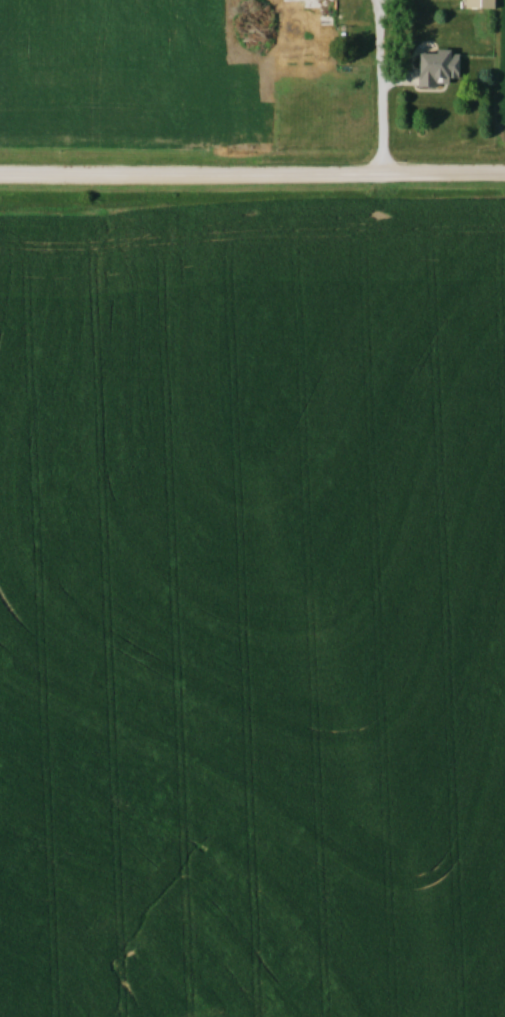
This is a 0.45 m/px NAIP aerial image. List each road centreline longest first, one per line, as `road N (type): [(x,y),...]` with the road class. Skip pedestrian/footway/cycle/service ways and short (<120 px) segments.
road 1 (tertiary): [(504,177),(0,179)]

